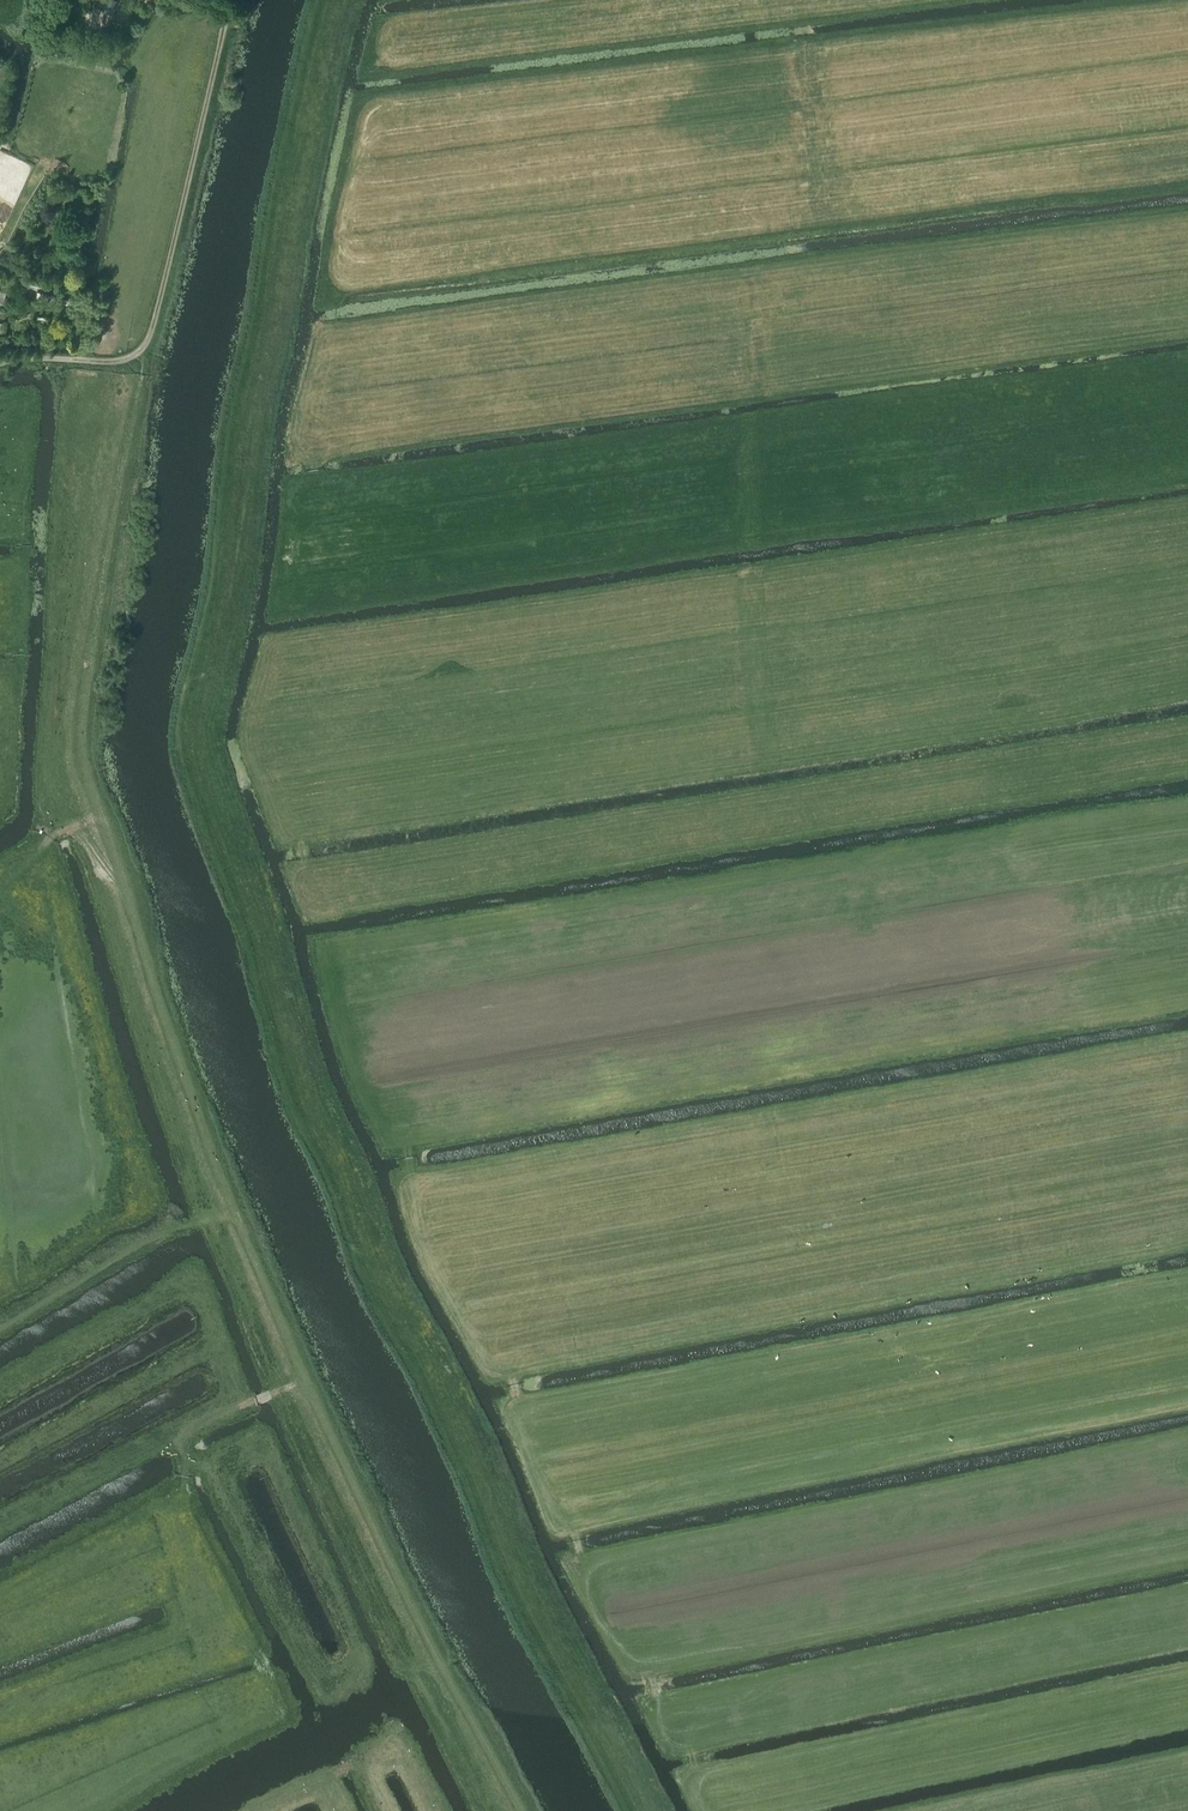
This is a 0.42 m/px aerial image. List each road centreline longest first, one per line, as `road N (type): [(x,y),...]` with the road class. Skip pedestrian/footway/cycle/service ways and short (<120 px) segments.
road 1 (track): [(235,1217),(335,1446),(523,1810)]
road 2 (track): [(141,351),(226,21)]

